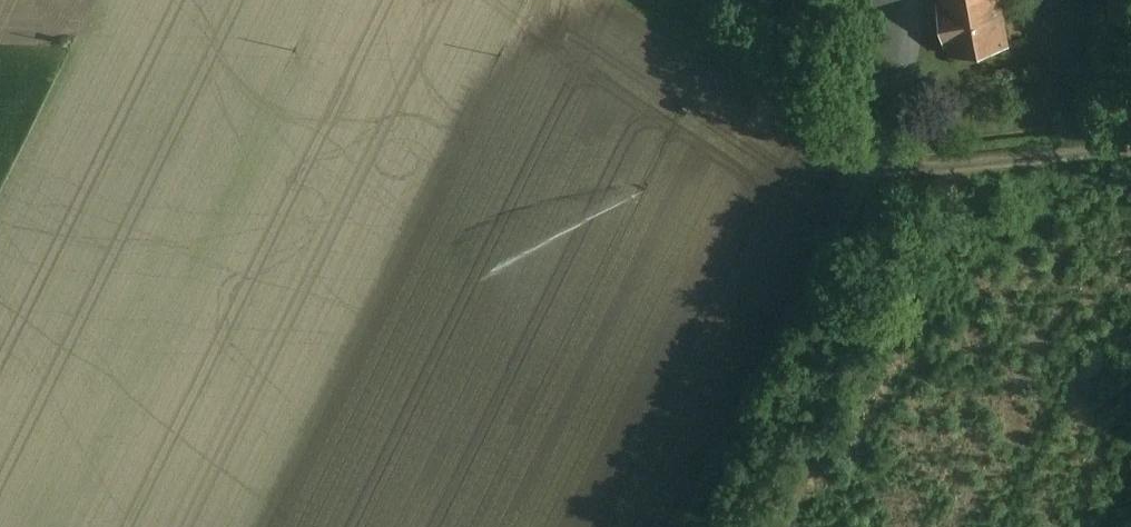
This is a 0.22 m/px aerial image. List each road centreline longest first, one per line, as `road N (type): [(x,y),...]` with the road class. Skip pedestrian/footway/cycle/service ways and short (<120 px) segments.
road 1 (track): [(1130,153),(923,172),(875,165)]

